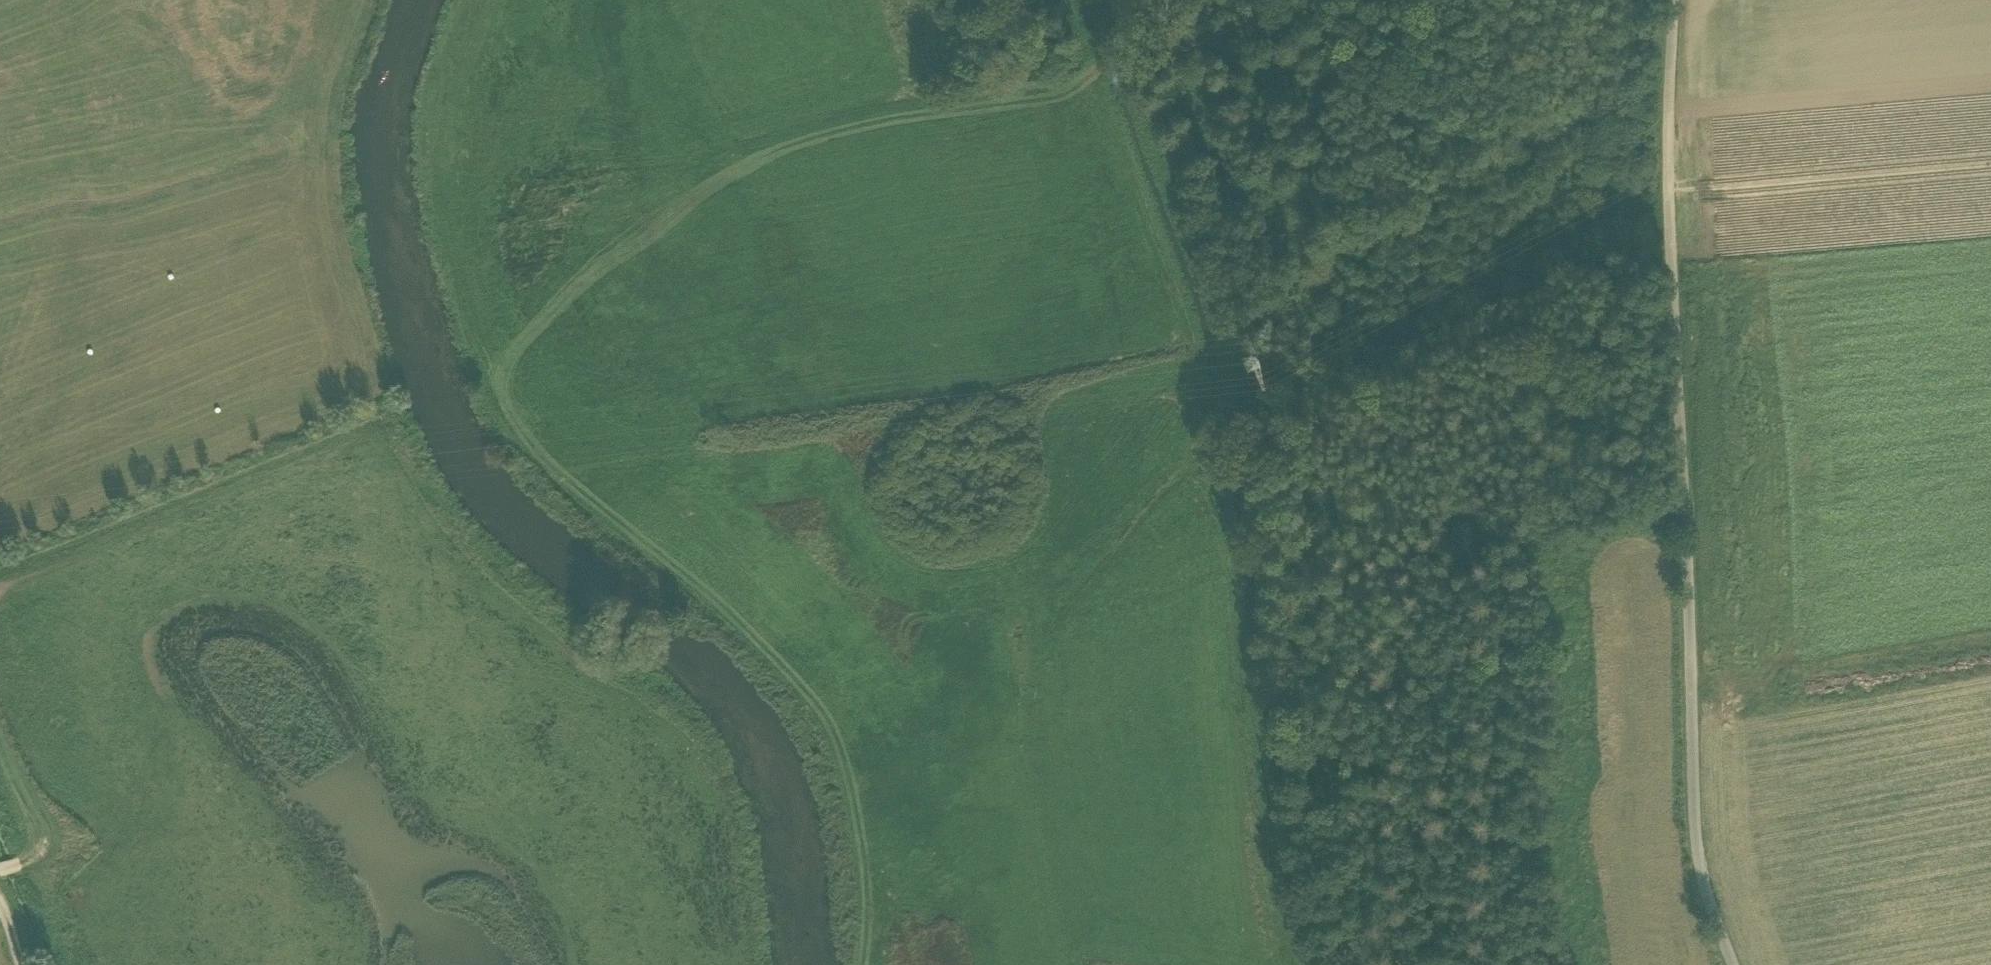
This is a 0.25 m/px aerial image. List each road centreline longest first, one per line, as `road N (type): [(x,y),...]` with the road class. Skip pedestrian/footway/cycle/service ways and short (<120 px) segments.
road 1 (unclassified): [(1670,0),(1660,100),(1698,875),(1730,964)]
road 2 (track): [(1241,0),(910,102)]
road 3 (track): [(0,871),(37,858),(43,839),(0,745)]

